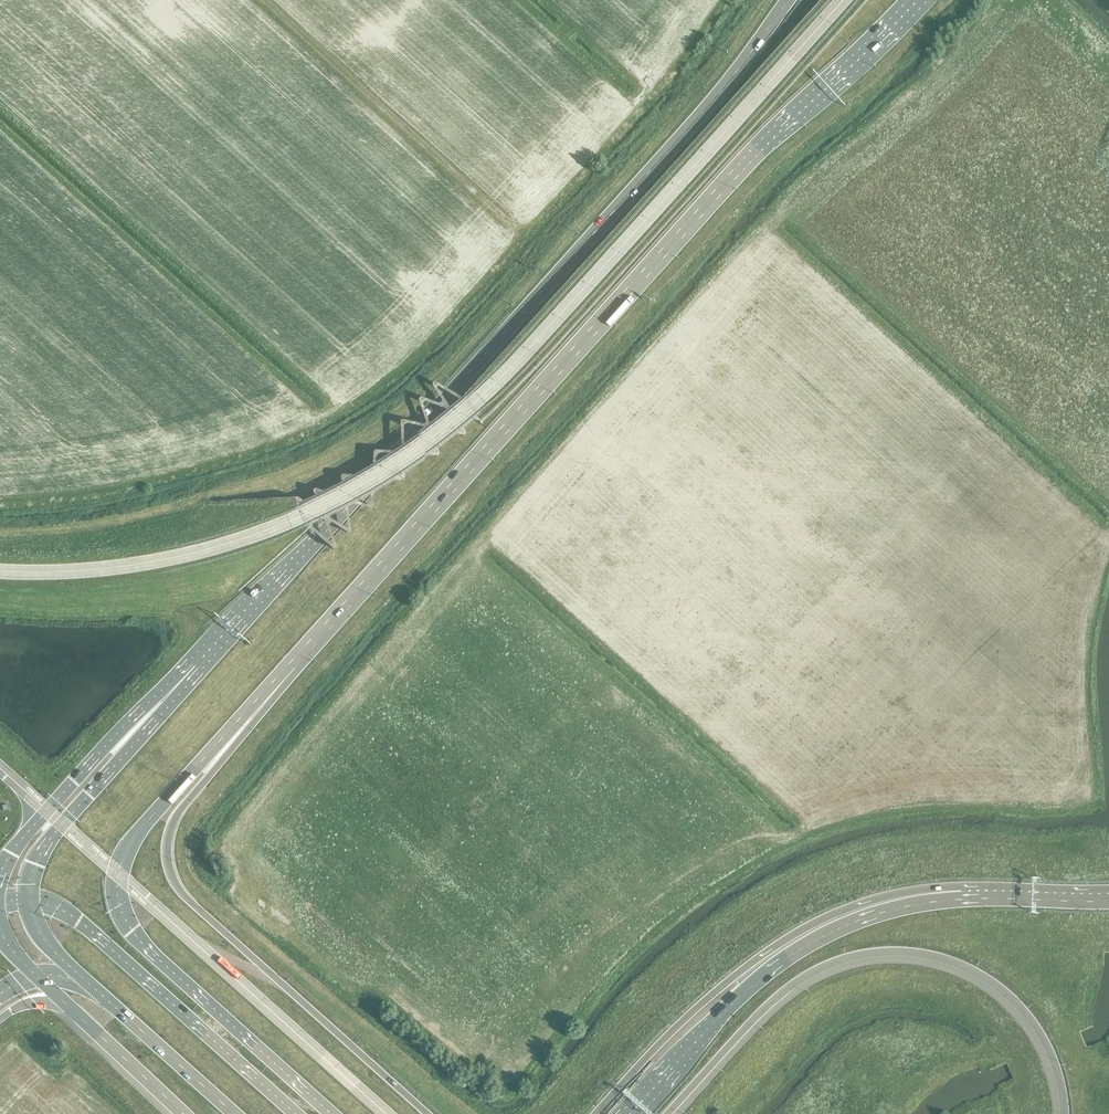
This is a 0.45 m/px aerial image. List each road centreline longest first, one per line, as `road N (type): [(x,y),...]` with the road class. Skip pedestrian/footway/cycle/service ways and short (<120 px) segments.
road 1 (trunk): [(788,0),(680,139),(188,683)]
road 2 (trunk): [(293,665),(738,170),(912,0)]
road 3 (trunk): [(332,1113),(143,945),(116,892),(133,839),(293,665)]
road 4 (motorway): [(427,1113),(179,890),(169,867),(173,821),(293,665)]
road 5 (motorway): [(667,1113),(795,983),(844,958),(896,951),(960,964),(1010,996),(1053,1058),(1064,1113)]
road 6 (motorway): [(979,894),(913,891),(813,923),(690,1014),(594,1113)]
road 7 (motorway): [(979,894),(887,909),(814,943),(749,990),(632,1113)]
road 8 (trunk): [(296,1113),(79,921),(28,900)]
road 9 (track): [(262,0),(510,225)]
road 10 (trunk): [(188,683),(44,846),(28,900)]
road 11 (motorway): [(188,683),(105,747),(19,840),(0,874)]
road 12 (trunk): [(84,980),(234,1113)]
road 13 (motorway): [(64,1002),(183,1113)]
road 14 (motorway): [(1108,897),(979,894)]

